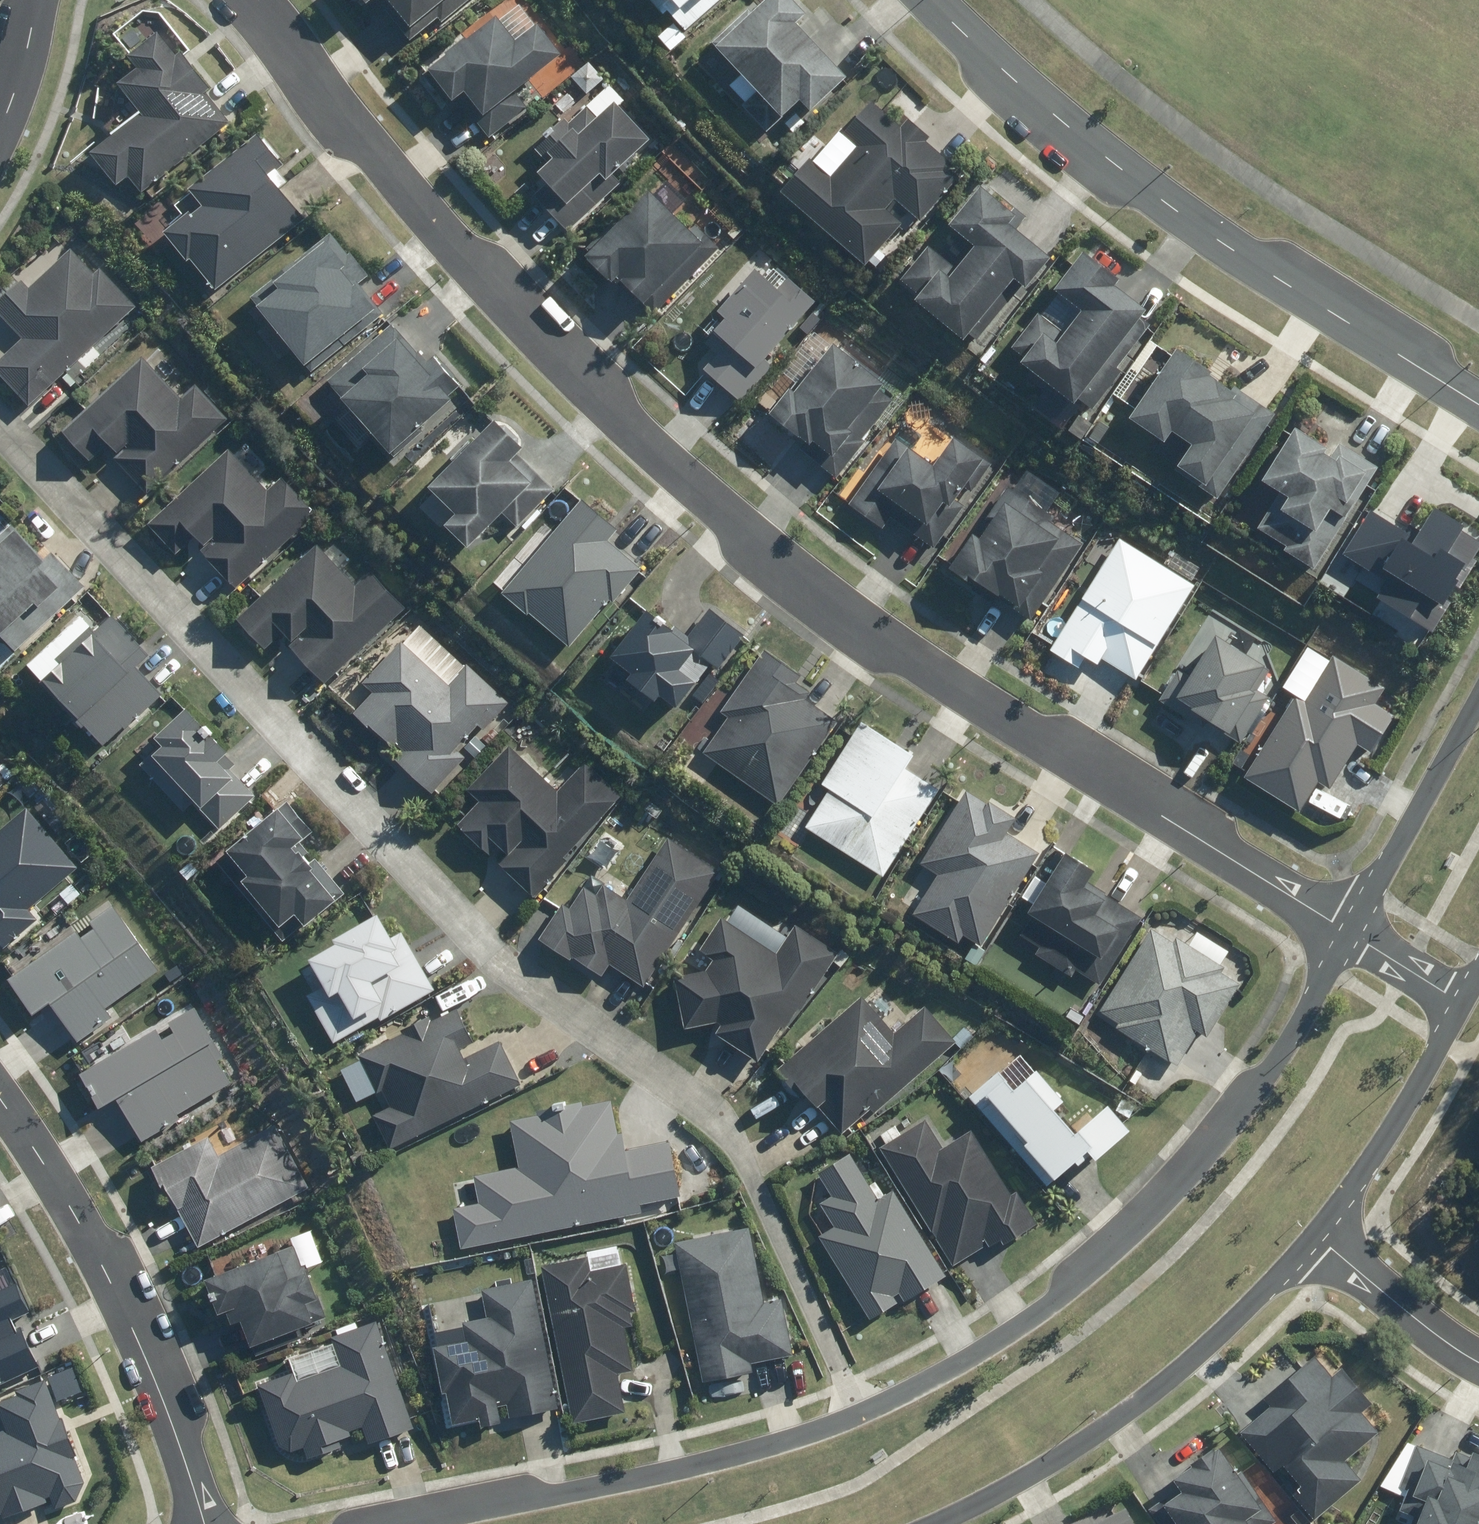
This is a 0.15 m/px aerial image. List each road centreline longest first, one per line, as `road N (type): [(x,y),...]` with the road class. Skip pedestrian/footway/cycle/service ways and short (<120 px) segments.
road 1 (residential): [(258,0),(504,300),(684,479),(888,635),(1352,934)]
road 2 (residential): [(863,1413),(732,1145),(690,1096),(448,923),(0,427)]
road 3 (tertiary): [(863,1413),(971,1358),(1054,1302),(1147,1219),(1252,1097),(1352,934)]
road 4 (tertiary): [(1478,407),(1323,313),(1181,213),(945,0)]
road 5 (tertiary): [(1316,1232),(1239,1318),(1128,1415),(934,1523)]
road 6 (residential): [(0,1093),(126,1293),(205,1523)]
road 7 (tertiary): [(402,1523),(760,1451),(863,1413)]
road 8 (tertiary): [(1466,1002),(1405,1111),(1316,1232)]
road 9 (tertiary): [(1352,934),(1478,699)]
road 10 (residential): [(1316,1232),(1478,1354)]
road 11 (residential): [(1352,934),(1466,1002)]
road 12 (residential): [(36,0),(0,127)]

